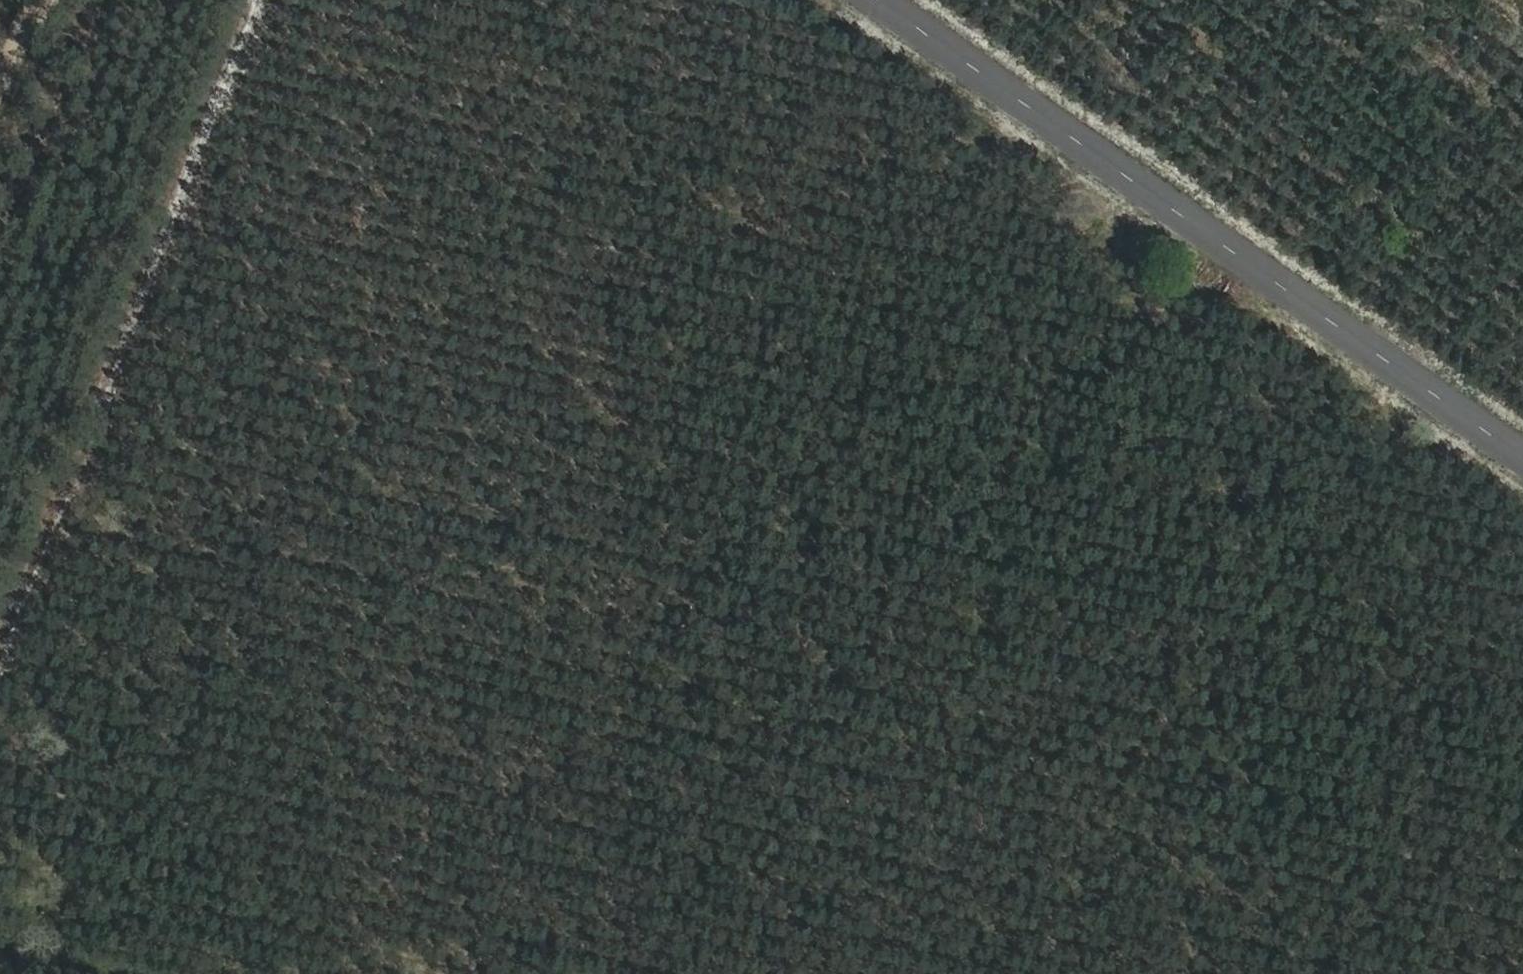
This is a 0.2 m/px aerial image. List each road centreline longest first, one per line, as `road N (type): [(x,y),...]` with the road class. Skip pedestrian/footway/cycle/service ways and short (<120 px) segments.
road 1 (unclassified): [(892,0),(1522,452)]

